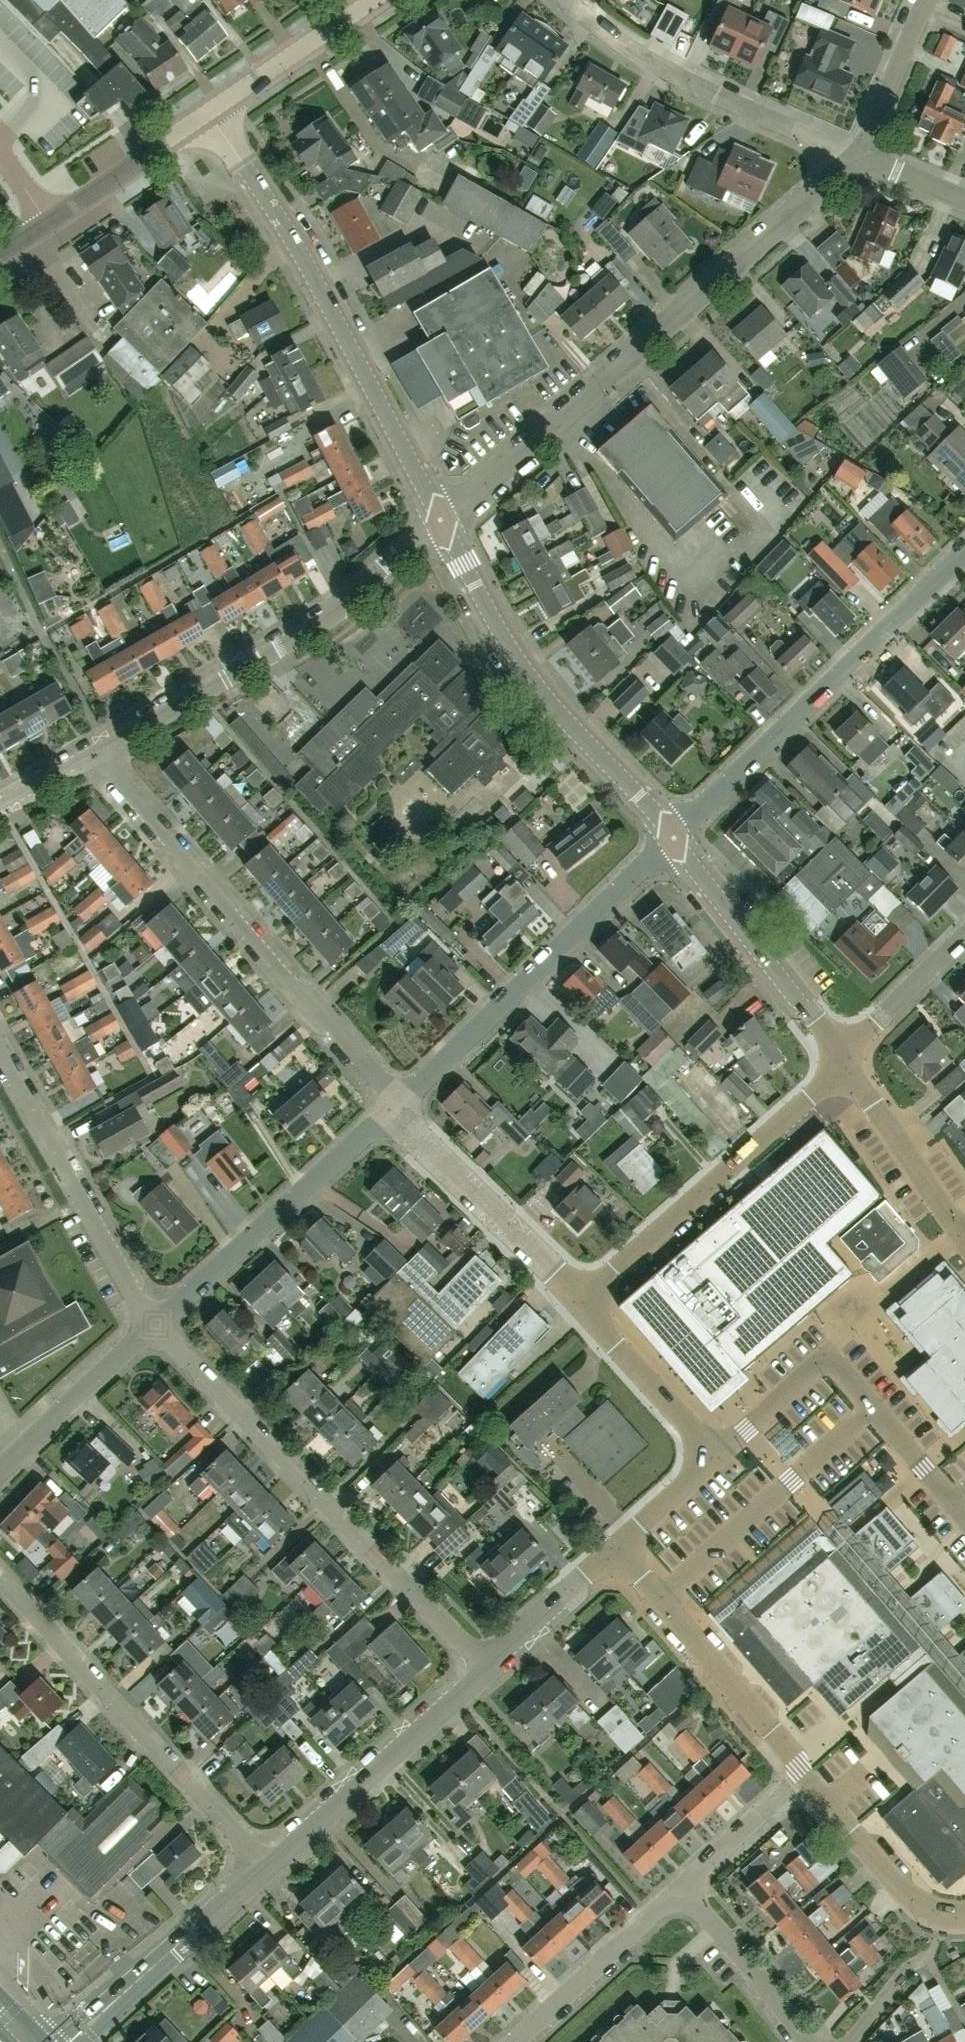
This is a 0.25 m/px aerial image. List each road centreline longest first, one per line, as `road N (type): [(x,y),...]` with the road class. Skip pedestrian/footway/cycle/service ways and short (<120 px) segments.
road 1 (residential): [(446,524),(858,156)]
road 2 (residential): [(964,1917),(919,1912),(615,1548)]
road 3 (residential): [(477,1675),(151,1325)]
road 4 (residential): [(446,524),(283,236),(204,114)]
road 5 (residential): [(402,1102),(110,773),(107,751)]
road 6 (residential): [(107,751),(319,629),(446,524)]
road 7 (residential): [(679,839),(964,553)]
road 8 (residential): [(679,839),(545,697),(446,524)]
road 9 (residential): [(261,1865),(0,1584)]
road 10 (residential): [(402,1102),(679,839)]
road 11 (residential): [(577,1302),(850,1059)]
road 12 (residential): [(151,1325),(402,1102)]
road 13 (residential): [(858,156),(670,75),(565,0)]
road 14 (residential): [(615,1548),(694,1467),(699,1435),(577,1302)]
road 15 (residential): [(151,1325),(0,1048)]
road 16 (residential): [(261,1865),(477,1675)]
road 17 (residential): [(850,1059),(679,839)]
road 18 (residential): [(577,1302),(402,1102)]
road 19 (residential): [(68,2041),(261,1865)]
road 20 (residential): [(511,2041),(677,1890)]
road 21 (residential): [(964,1242),(850,1059)]
road 22 (residential): [(0,1472),(151,1325)]
road 23 (tertiary): [(204,114),(371,0)]
road 24 (residential): [(810,2041),(677,1890)]
road 25 (tertiary): [(48,222),(204,114)]
road 26 (residential): [(477,1675),(615,1548)]
road 27 (residential): [(858,156),(929,0)]
road 28 (residential): [(850,1059),(964,949)]
road 29 (residential): [(677,1890),(788,1784)]
road 30 (residential): [(0,808),(107,751)]

